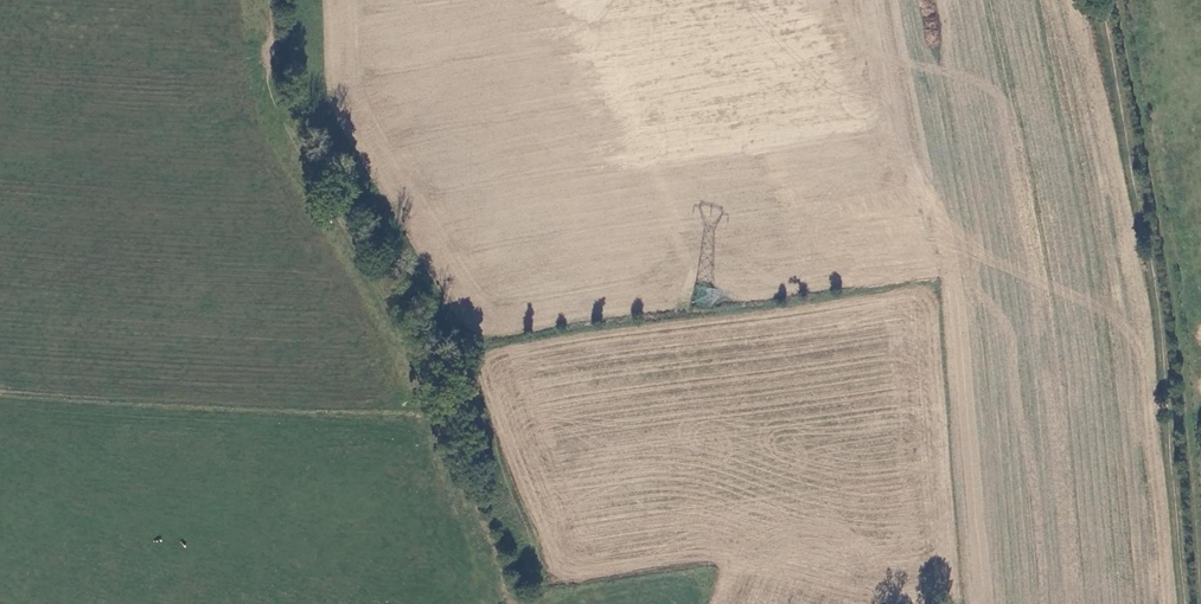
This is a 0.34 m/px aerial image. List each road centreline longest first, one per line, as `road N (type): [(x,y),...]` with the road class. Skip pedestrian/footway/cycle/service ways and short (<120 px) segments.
road 1 (track): [(1186,603),(1154,251),(1104,0)]

